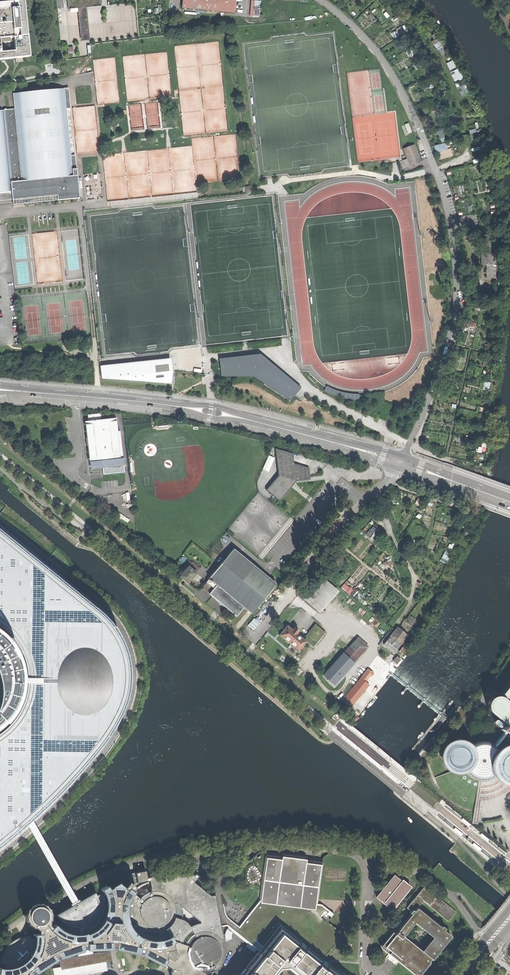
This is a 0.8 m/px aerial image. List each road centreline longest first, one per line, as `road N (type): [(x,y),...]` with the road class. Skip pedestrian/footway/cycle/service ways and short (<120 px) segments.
road 1 (unclassified): [(403,457),(455,311),(450,220),(399,84),(361,33),(322,0)]
road 2 (secondary): [(403,457),(211,408),(0,386)]
road 3 (secondary): [(0,393),(180,409),(399,467)]
road 4 (unclassified): [(250,638),(376,491)]
road 5 (unclassified): [(376,491),(413,578),(397,624)]
road 6 (unclassified): [(375,974),(367,968),(367,849)]

